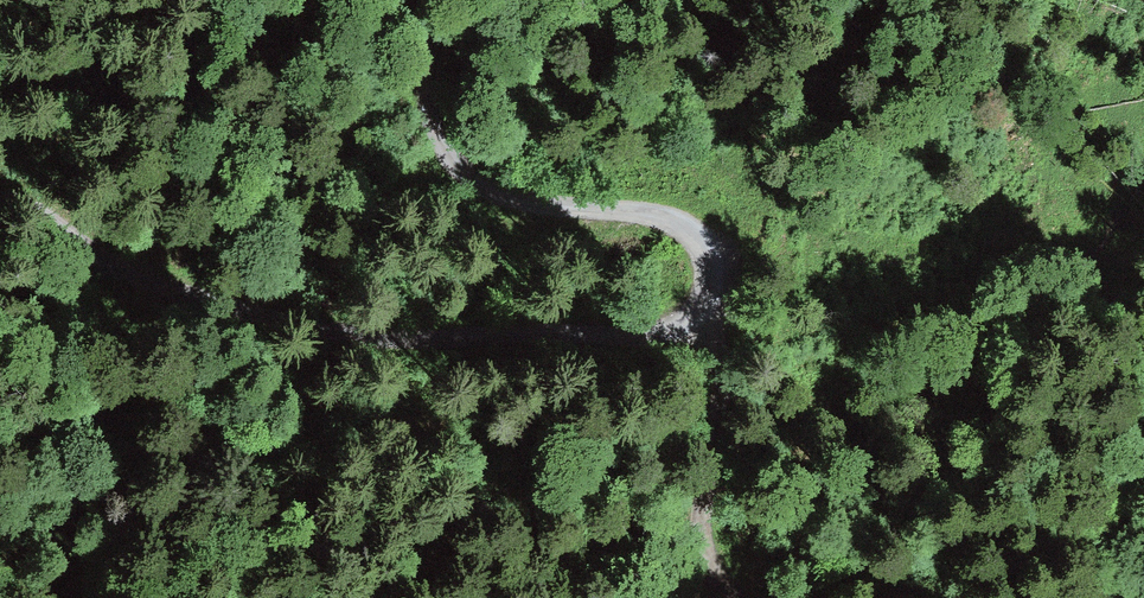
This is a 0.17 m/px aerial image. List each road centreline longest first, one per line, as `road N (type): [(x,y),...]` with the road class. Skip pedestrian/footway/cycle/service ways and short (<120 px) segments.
road 1 (track): [(711,312),(654,331),(319,329),(107,263),(0,218)]
road 2 (track): [(711,312),(715,267),(687,224),(507,195),(453,152),(411,0)]
road 3 (track): [(732,597),(701,552),(724,402),(711,312)]

